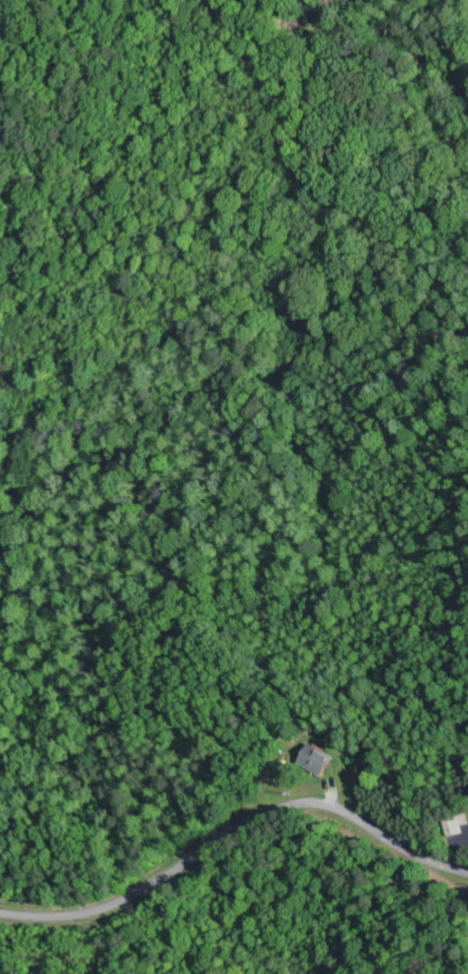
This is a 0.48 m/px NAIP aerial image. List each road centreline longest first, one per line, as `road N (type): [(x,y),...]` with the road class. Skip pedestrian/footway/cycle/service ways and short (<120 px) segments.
road 1 (residential): [(467,873),(308,805),(255,818),(103,907),(0,904)]

